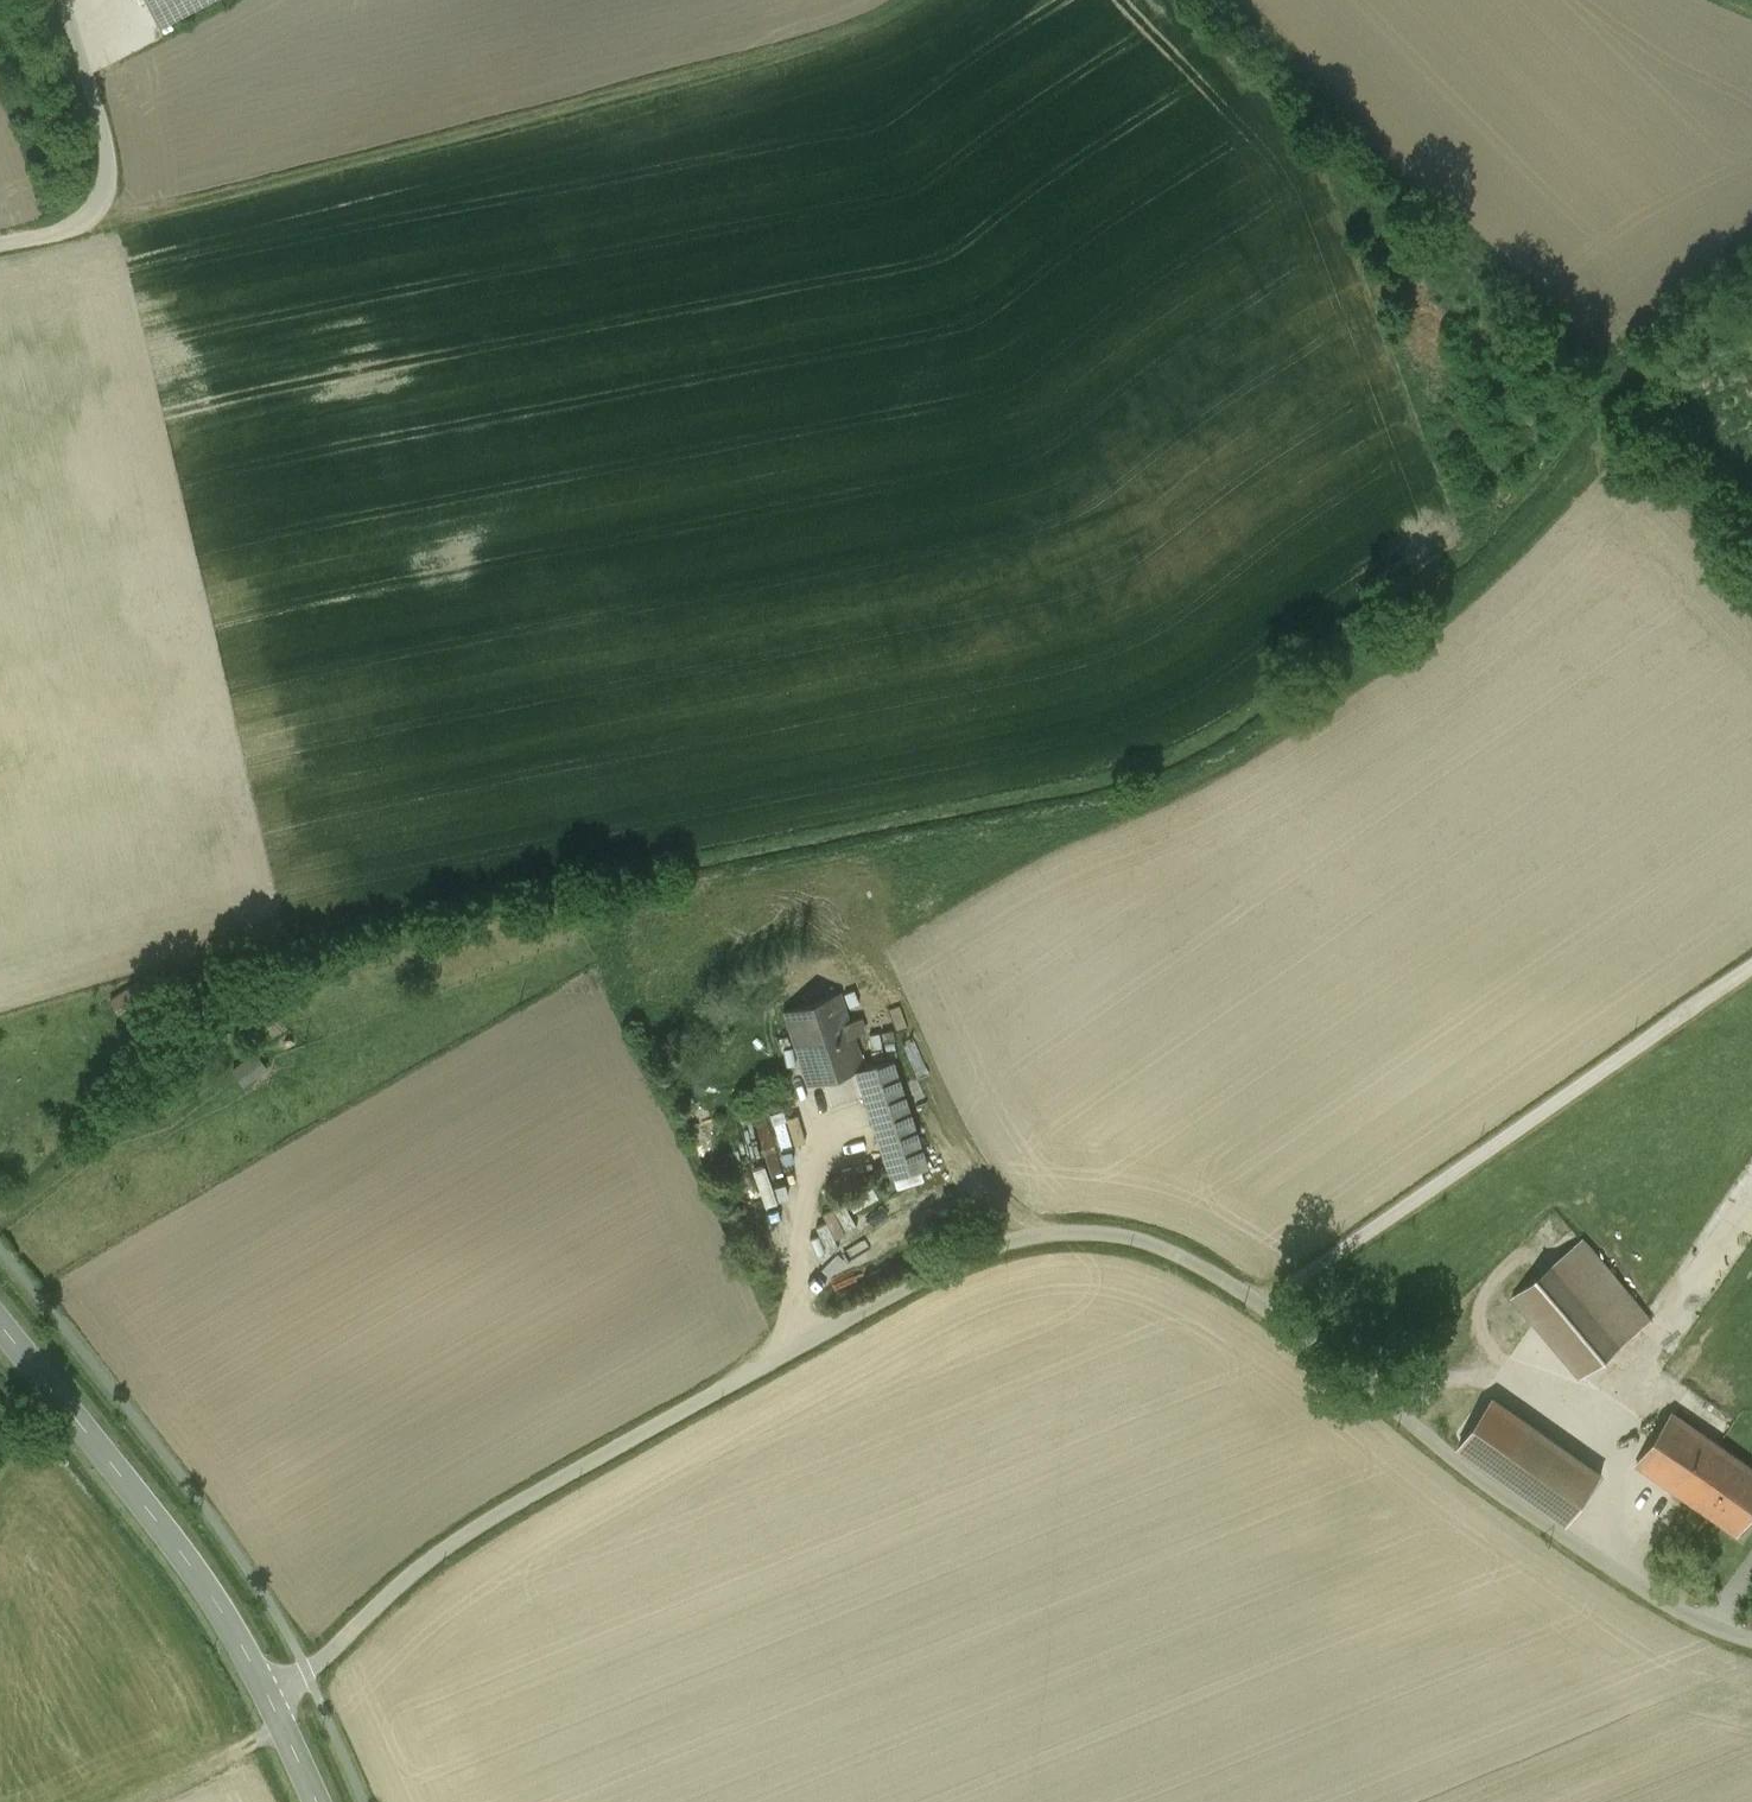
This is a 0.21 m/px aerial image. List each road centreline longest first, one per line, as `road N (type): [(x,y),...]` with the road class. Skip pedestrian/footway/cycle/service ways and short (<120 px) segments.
road 1 (unclassified): [(1751,1642),(1625,1575),(1173,1248),(1095,1232),(969,1255),(487,1522),(425,1561),(311,1675),(275,1697)]
road 2 (track): [(89,217),(140,216),(893,19),(918,0)]
road 3 (track): [(1273,1314),(1292,1285),(1751,968)]
road 4 (tertiary): [(275,1697),(202,1574),(0,1317)]
road 5 (track): [(1620,1425),(1712,1329),(1751,1270)]

